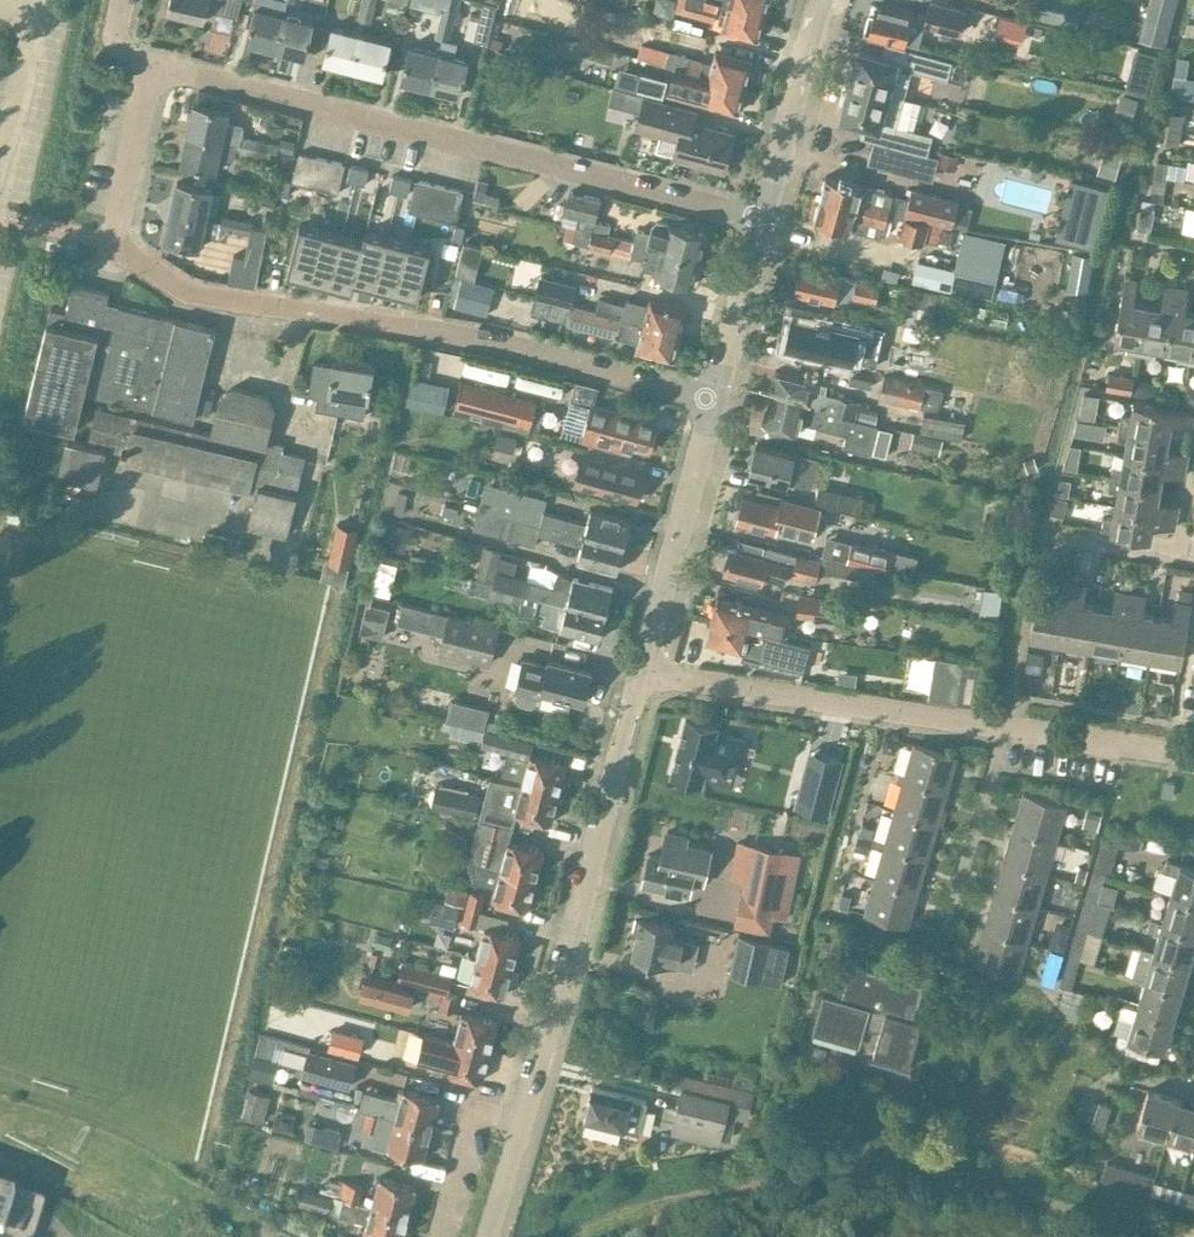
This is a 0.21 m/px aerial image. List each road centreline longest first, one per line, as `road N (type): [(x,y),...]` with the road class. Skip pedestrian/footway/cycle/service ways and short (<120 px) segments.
road 1 (residential): [(711,398),(456,334),(194,293),(166,282),(125,252),(118,233),(151,64)]
road 2 (residential): [(761,219),(151,64)]
road 3 (residential): [(1193,756),(640,669)]
road 4 (unclassified): [(520,1120),(640,669)]
road 5 (unclassified): [(640,669),(711,398)]
road 6 (unclassified): [(761,219),(821,0)]
road 7 (unclassified): [(711,398),(761,219)]
road 8 (residential): [(520,1120),(489,1113),(470,1121),(437,1236)]
road 9 (residential): [(1045,533),(1193,563)]
road 10 (unclassified): [(487,1236),(520,1120)]

